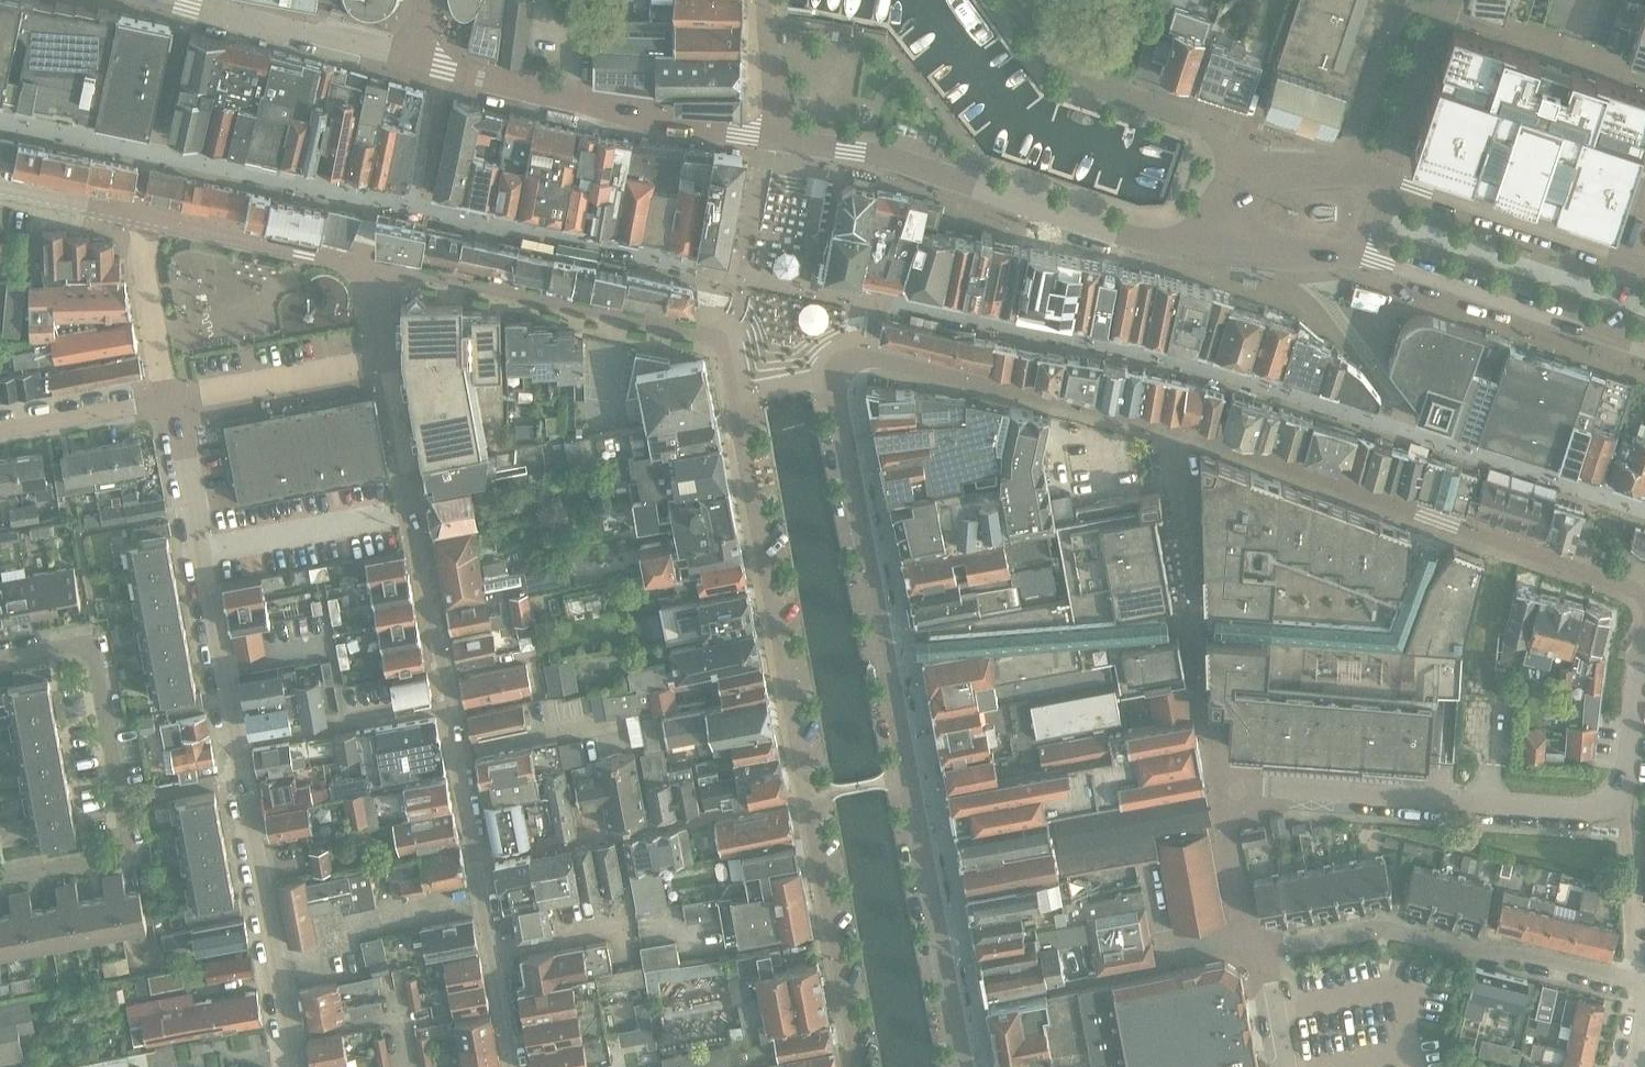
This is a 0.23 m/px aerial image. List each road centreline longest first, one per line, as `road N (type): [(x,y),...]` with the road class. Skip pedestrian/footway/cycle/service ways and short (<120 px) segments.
road 1 (residential): [(859,1066),(719,340),(365,262)]
road 2 (residential): [(963,1066),(832,371),(840,357),(871,354),(1058,402)]
road 3 (residential): [(1644,640),(1621,811),(1215,783)]
road 4 (residential): [(1174,429),(1618,584),(1644,601)]
road 5 (residential): [(0,880),(130,856),(93,642),(0,659)]
road 6 (tertiary): [(1201,248),(1097,227),(925,168),(782,140)]
road 7 (residential): [(1644,992),(1624,980),(1392,926),(1350,927),(1257,950)]
road 8 (tertiary): [(782,140),(412,62)]
road 9 (residential): [(517,1066),(448,701)]
road 10 (residential): [(448,701),(382,365)]
road 11 (residential): [(1242,181),(1206,123),(1085,76),(1027,0)]
road 12 (tertiary): [(1630,259),(1366,177)]
road 13 (residential): [(296,1066),(243,797)]
road 14 (tertiary): [(1352,259),(1384,262),(1606,337)]
road 15 (tertiary): [(164,0),(412,62)]
road 16 (residential): [(365,262),(140,219)]
road 17 (residential): [(448,701),(232,739)]
road 18 (residential): [(1437,12),(1644,84)]
road 19 (residential): [(169,402),(382,365)]
road 20 (residential): [(198,553),(396,518)]
road 21 (residential): [(232,739),(198,553)]
road 22 (residential): [(1366,177),(1357,141),(1403,0)]
road 23 (residential): [(169,402),(140,219)]
road 24 (residential): [(1366,177),(1390,152),(1437,12)]
road 25 (residential): [(1215,783),(1257,950)]
road 26 (residential): [(169,402),(0,426)]
road 27 (residential): [(198,553),(169,402)]
road 28 (tertiary): [(1201,248),(1352,259)]
road 29 (residential): [(782,140),(766,0)]
road 30 (tertiary): [(1366,177),(1276,172),(1242,181)]
road 31 (residential): [(1058,402),(1174,429)]

